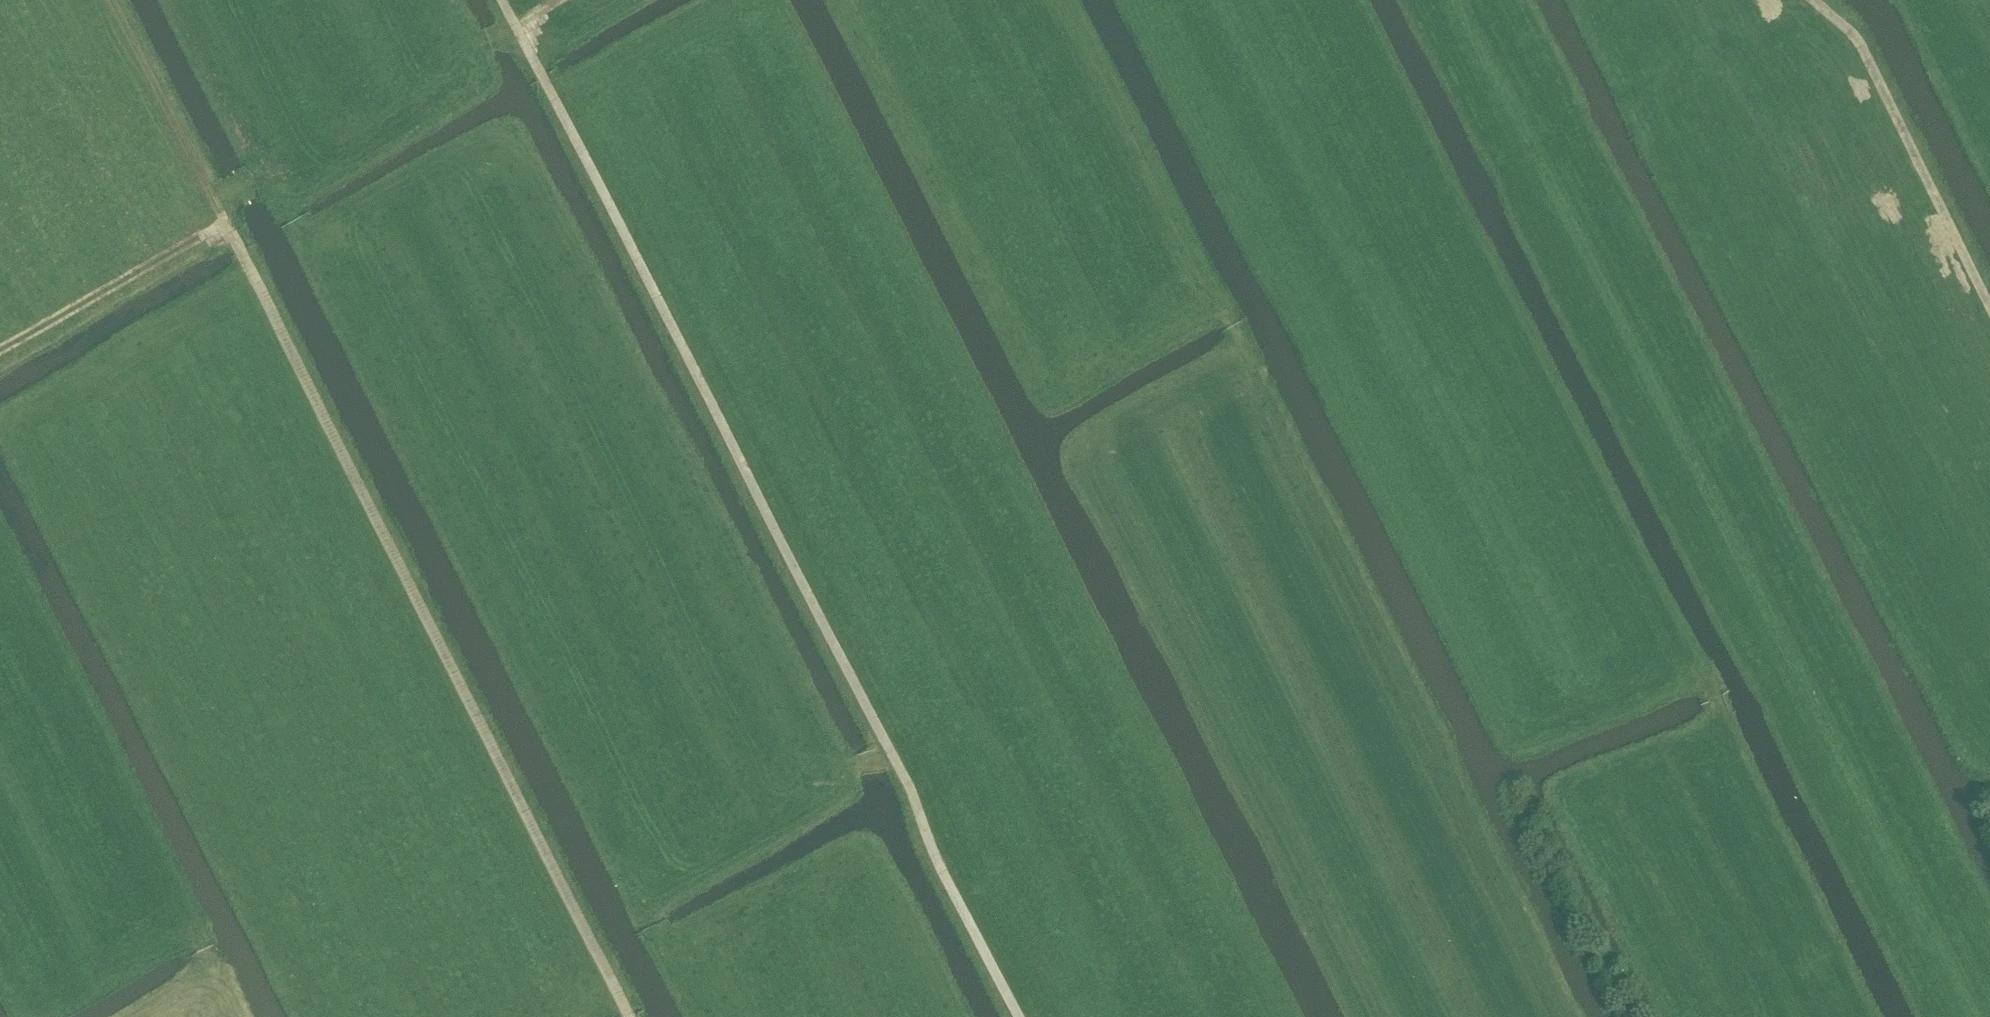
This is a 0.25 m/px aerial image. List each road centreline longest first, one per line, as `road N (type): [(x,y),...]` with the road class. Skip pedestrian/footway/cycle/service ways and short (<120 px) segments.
road 1 (track): [(1021,1016),(932,853),(914,793),(502,0)]
road 2 (track): [(630,1016),(226,222)]
road 3 (track): [(1989,307),(1858,41),(1814,0)]
road 4 (track): [(226,222),(0,347)]
road 5 (track): [(226,222),(112,0)]

